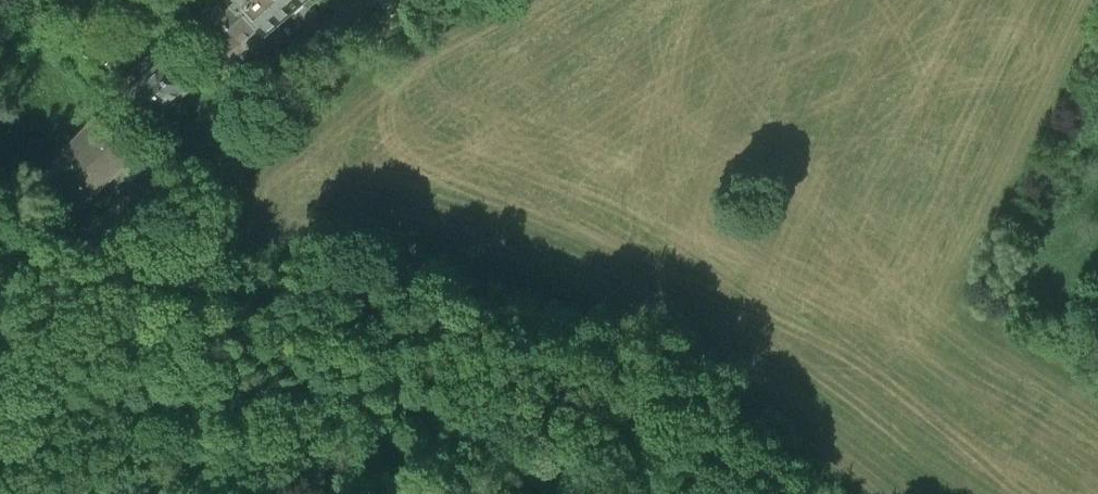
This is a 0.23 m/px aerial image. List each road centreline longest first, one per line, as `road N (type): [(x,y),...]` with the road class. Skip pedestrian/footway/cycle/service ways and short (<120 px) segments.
road 1 (residential): [(0,337),(245,93),(389,0)]
road 2 (track): [(420,493),(349,471),(286,468),(137,493)]

